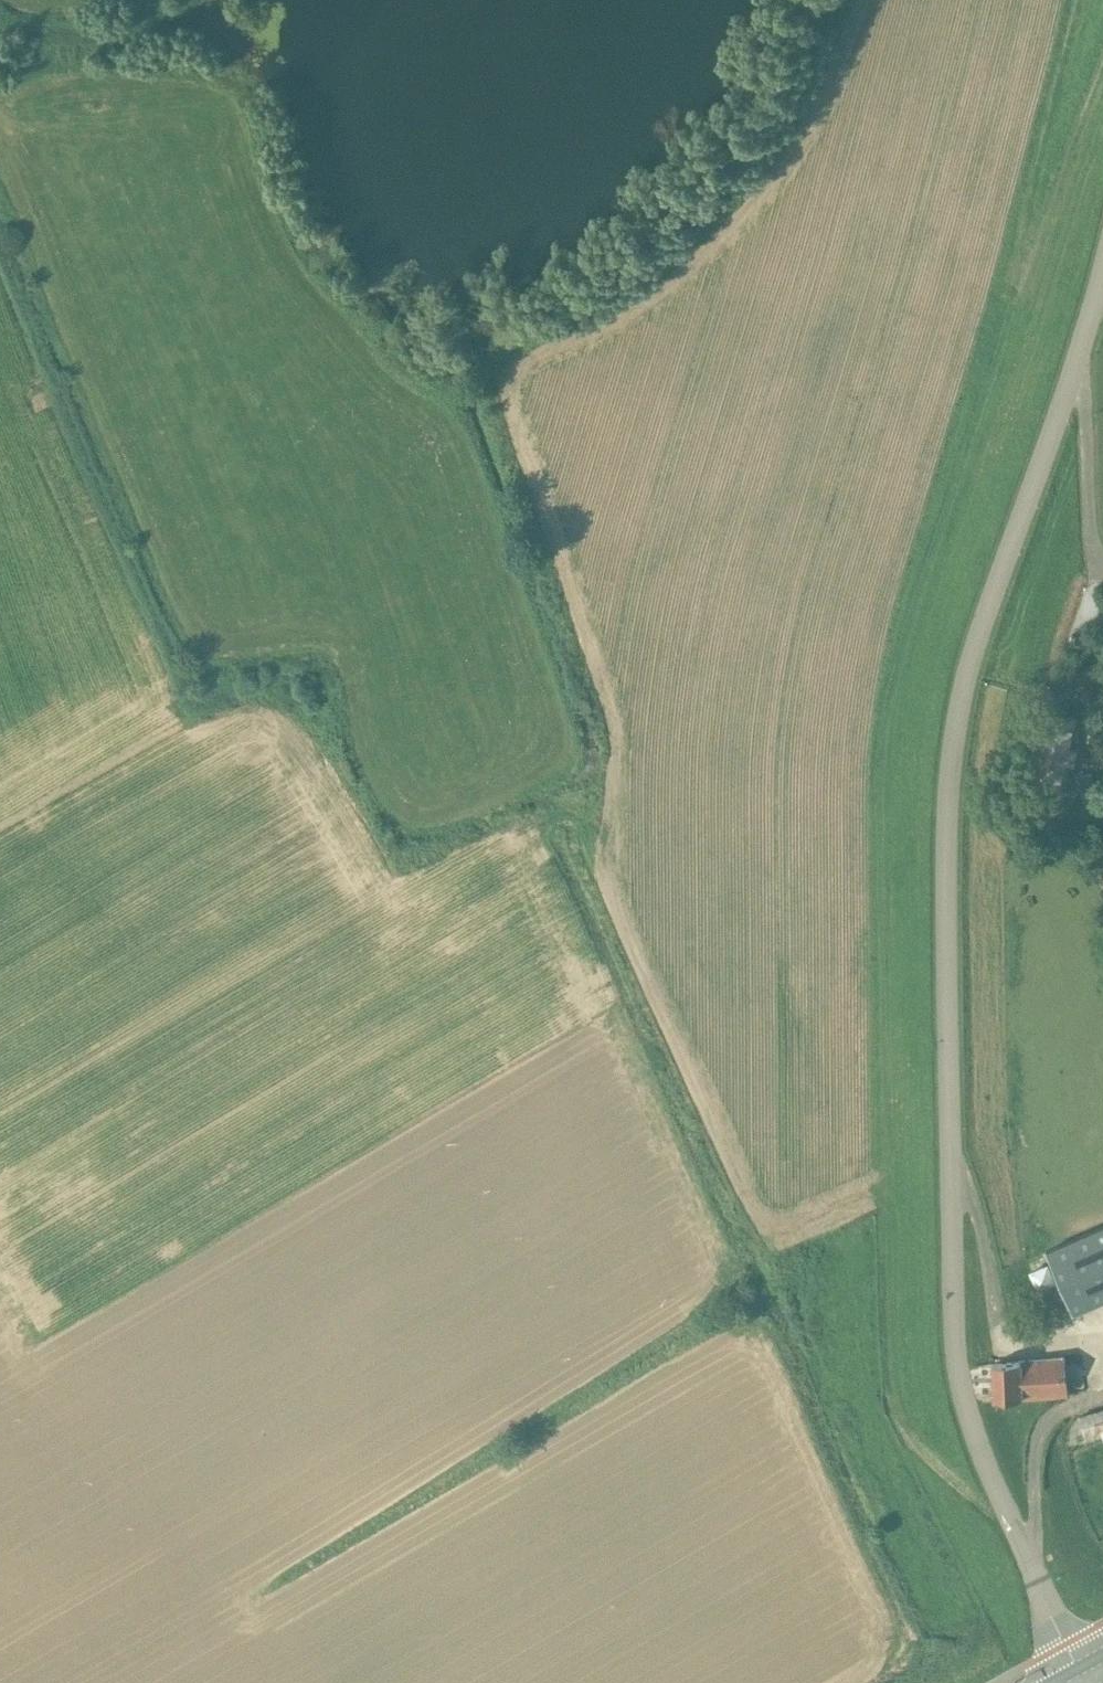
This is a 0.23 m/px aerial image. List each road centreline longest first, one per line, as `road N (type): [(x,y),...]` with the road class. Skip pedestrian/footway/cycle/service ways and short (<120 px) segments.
road 1 (unclassified): [(1087,1682),(988,1467),(962,1382),(948,885),(965,689),(1097,292)]
road 2 (track): [(1102,79),(1038,247),(1033,257),(1019,257),(1076,0)]

